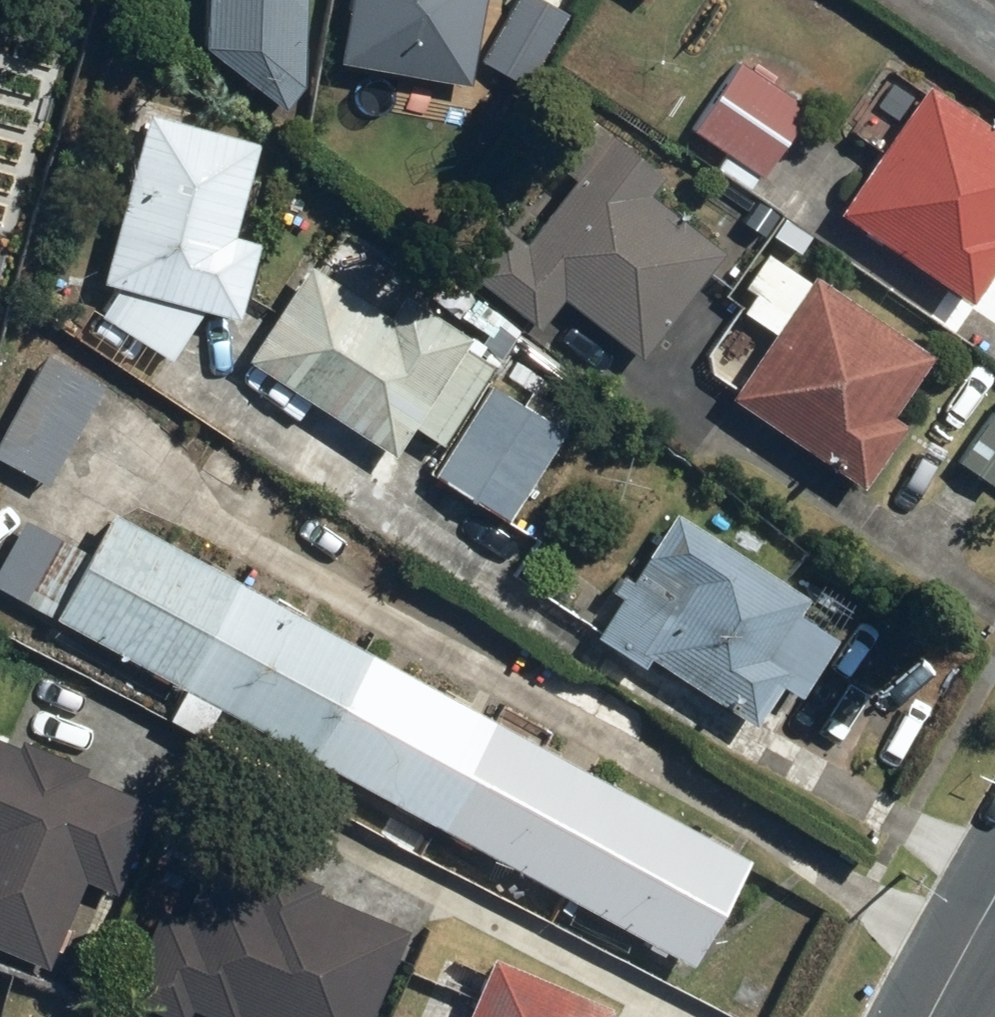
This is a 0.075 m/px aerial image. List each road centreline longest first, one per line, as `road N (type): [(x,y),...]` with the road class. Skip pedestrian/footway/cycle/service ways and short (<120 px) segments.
road 1 (tertiary): [(928,1016),(994,896)]

